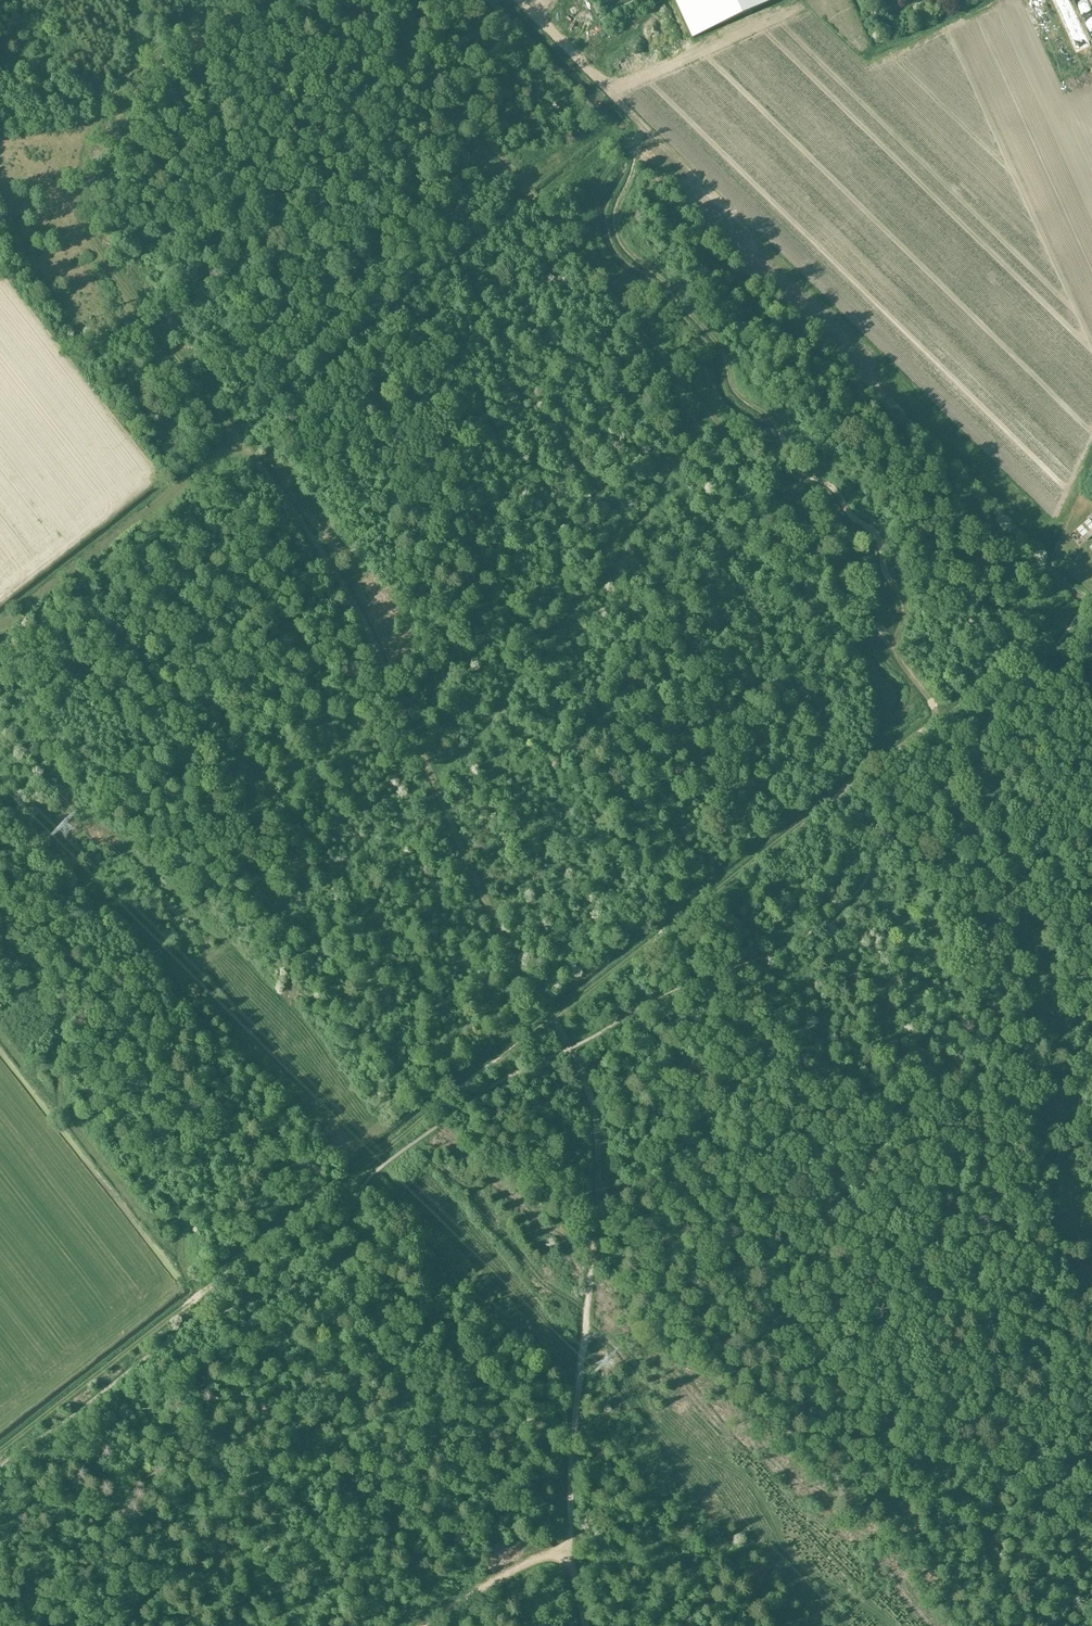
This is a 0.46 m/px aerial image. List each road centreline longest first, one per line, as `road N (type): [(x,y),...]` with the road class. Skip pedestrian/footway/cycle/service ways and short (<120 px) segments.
road 1 (track): [(262,0),(193,25),(117,90),(80,175),(83,226),(339,580),(493,918),(556,1019),(0,1450)]
road 2 (track): [(1091,1279),(1071,1210),(1022,903),(994,814),(941,717),(556,1019),(586,1091),(594,1142),(583,1333)]
road 3 (track): [(1084,601),(941,717),(799,525),(436,71),(387,22),(334,0)]
road 4 (track): [(583,1333),(602,1337),(621,1354),(652,1419),(750,1477),(799,1571),(893,1625)]
road 5 (track): [(396,1142),(171,897)]
road 6 (track): [(202,1293),(0,1031)]
road 7 (track): [(0,626),(240,439)]
road 8 (track): [(583,1333),(571,1550)]
road 9 (track): [(424,1625),(506,1572),(571,1550)]

